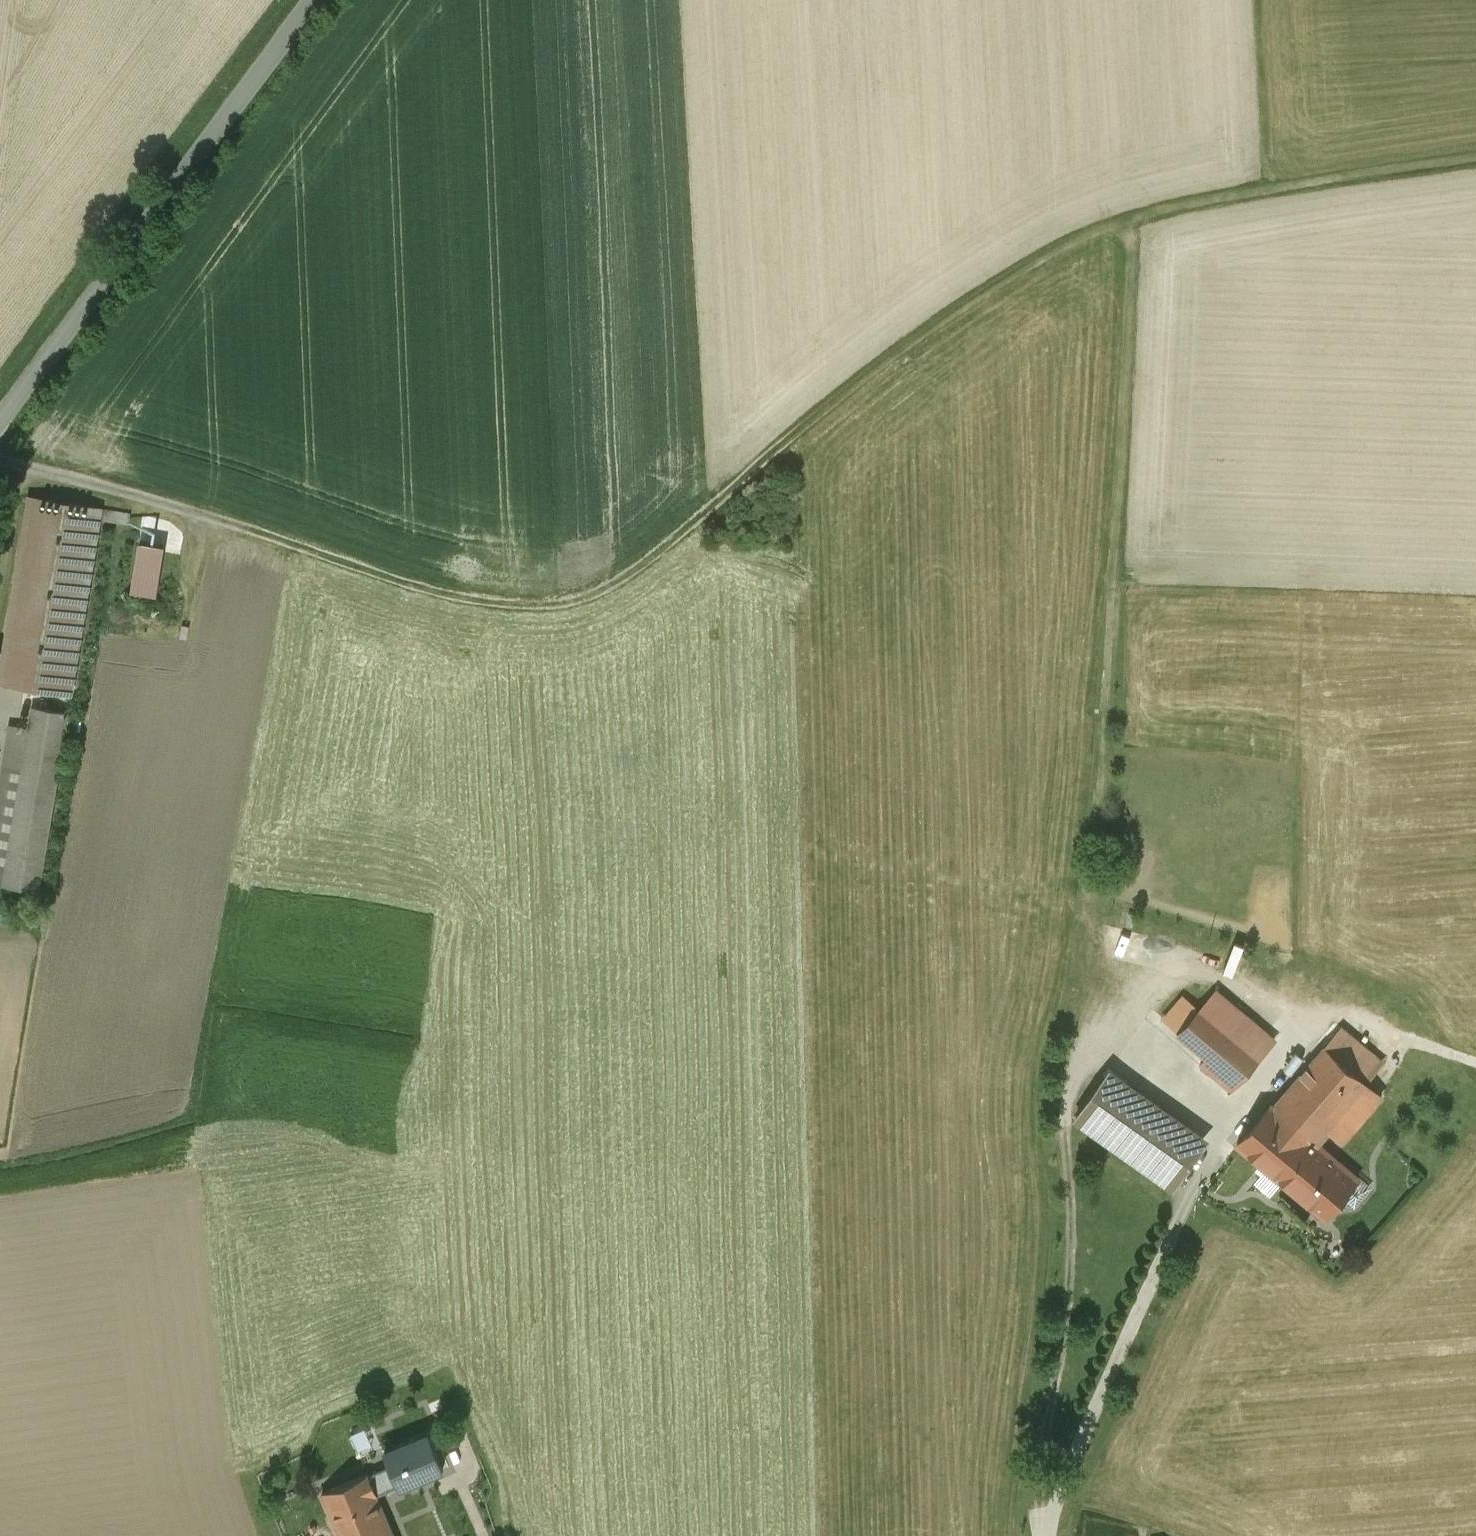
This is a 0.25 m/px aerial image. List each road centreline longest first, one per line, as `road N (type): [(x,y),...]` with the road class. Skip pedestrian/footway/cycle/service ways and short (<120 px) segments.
road 1 (unclassified): [(308,0),(0,423)]

